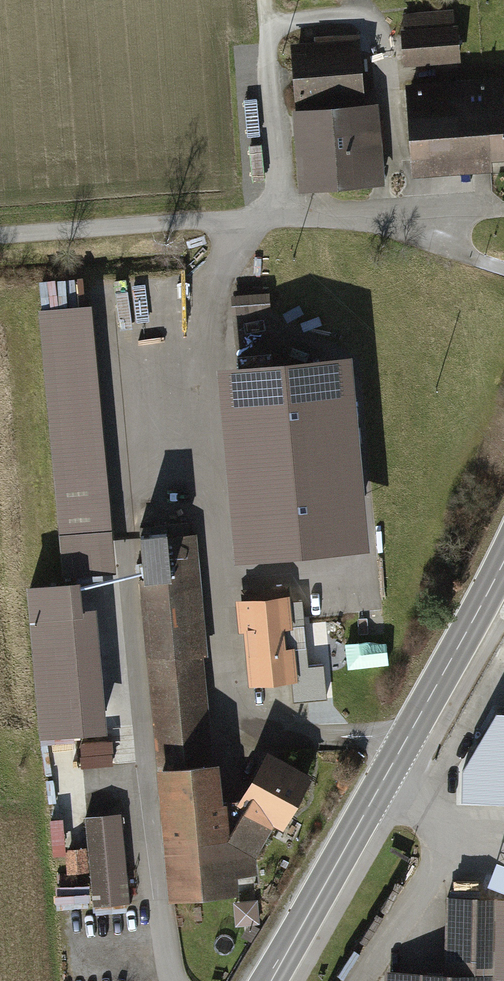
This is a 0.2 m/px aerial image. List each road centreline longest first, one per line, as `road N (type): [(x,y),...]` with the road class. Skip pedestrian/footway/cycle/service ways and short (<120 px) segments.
road 1 (track): [(503,261),(438,232),(371,217),(0,233)]
road 2 (secondary): [(503,565),(268,980)]
road 3 (track): [(286,217),(270,0)]

